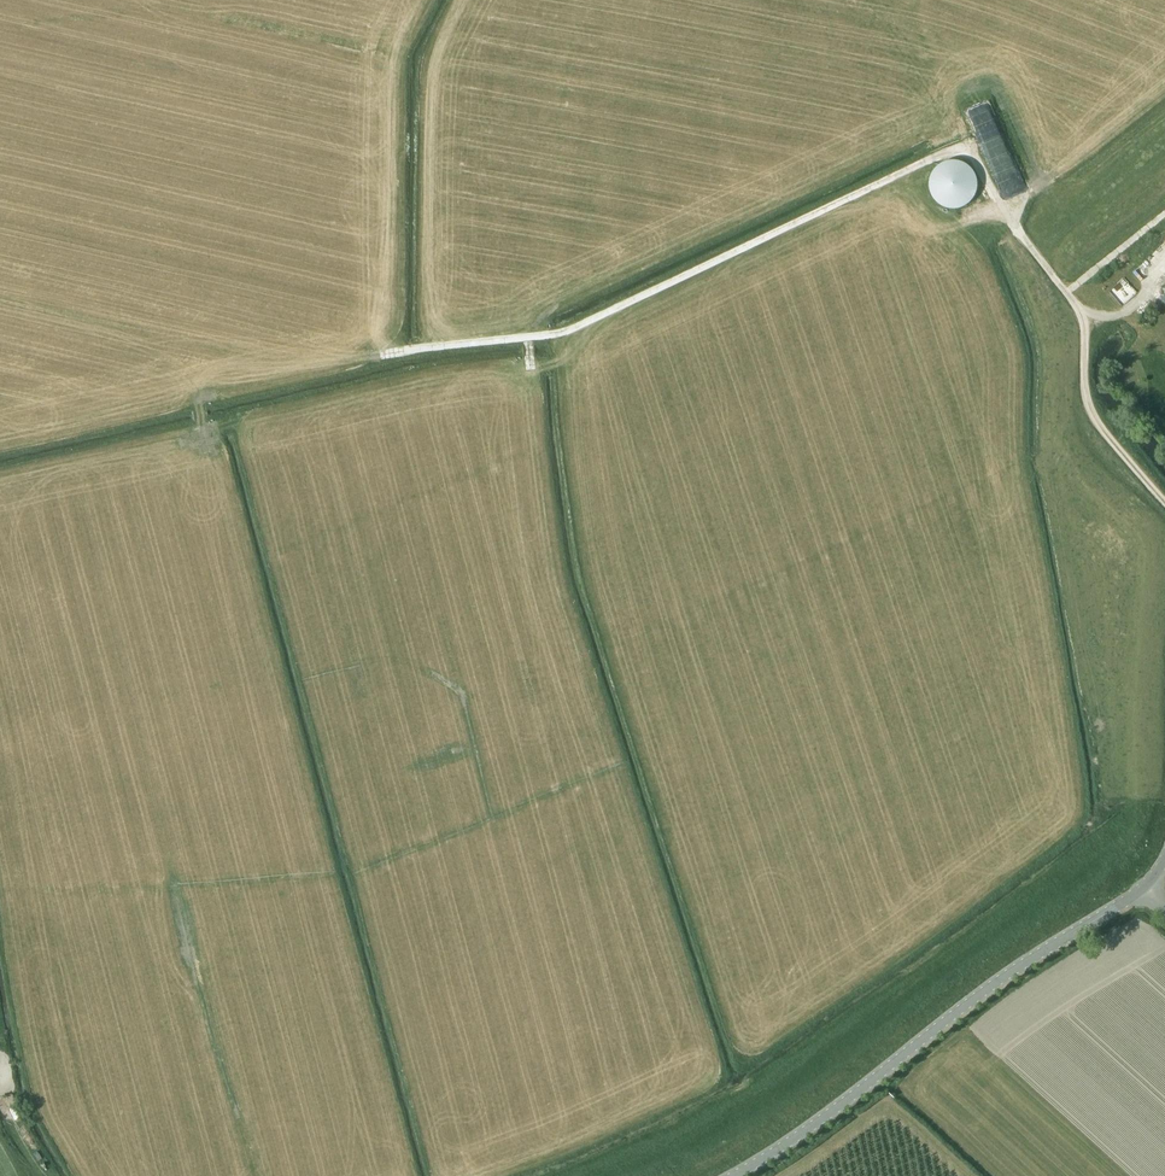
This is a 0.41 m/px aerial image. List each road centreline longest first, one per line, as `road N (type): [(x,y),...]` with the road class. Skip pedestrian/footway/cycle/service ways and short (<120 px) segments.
road 1 (tertiary): [(733,1175),(805,1132),(1029,960),(1142,888)]

